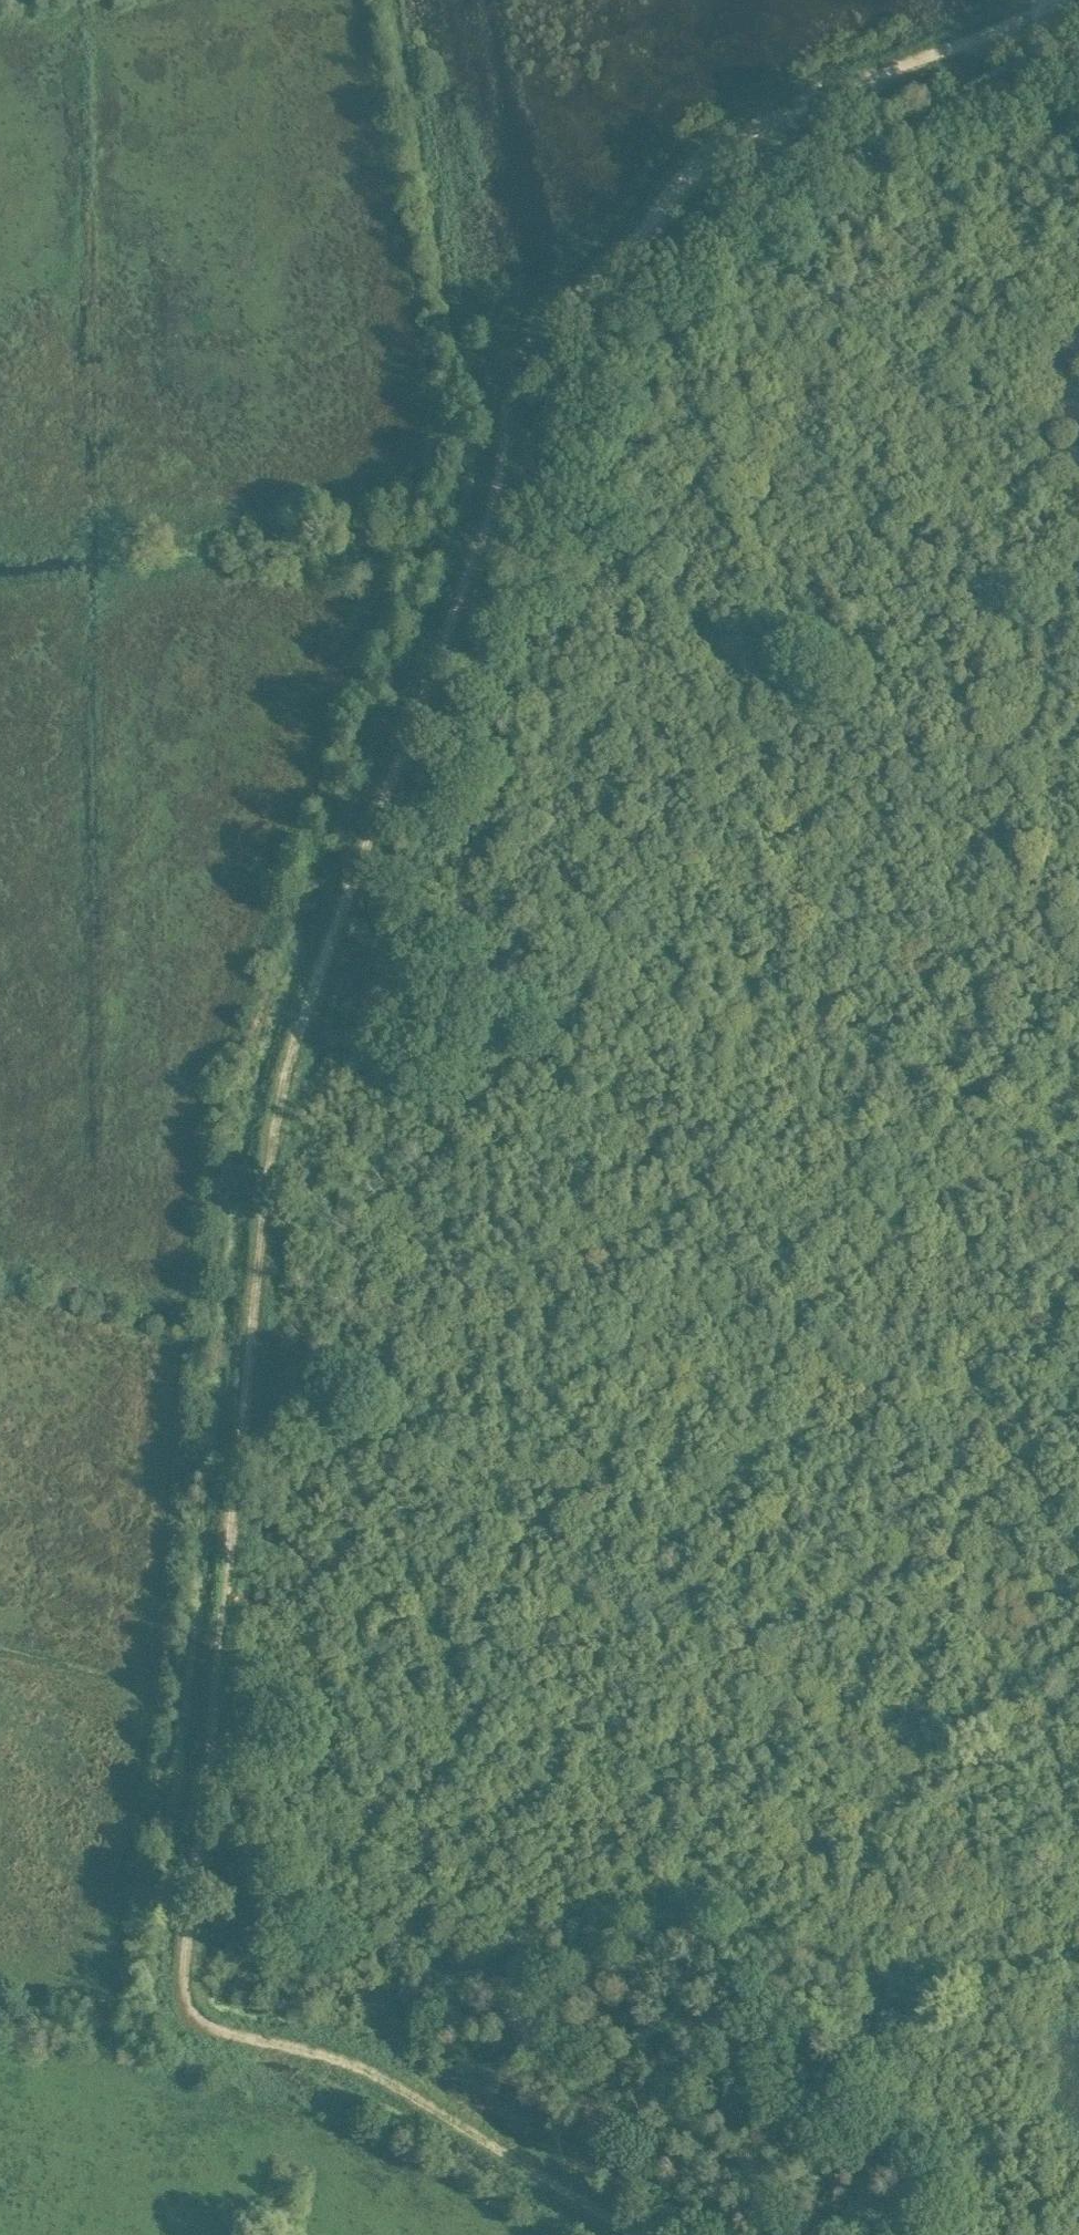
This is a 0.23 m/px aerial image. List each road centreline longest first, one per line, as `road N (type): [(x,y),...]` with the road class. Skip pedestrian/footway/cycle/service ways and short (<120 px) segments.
road 1 (track): [(392,0),(450,327),(496,371)]

